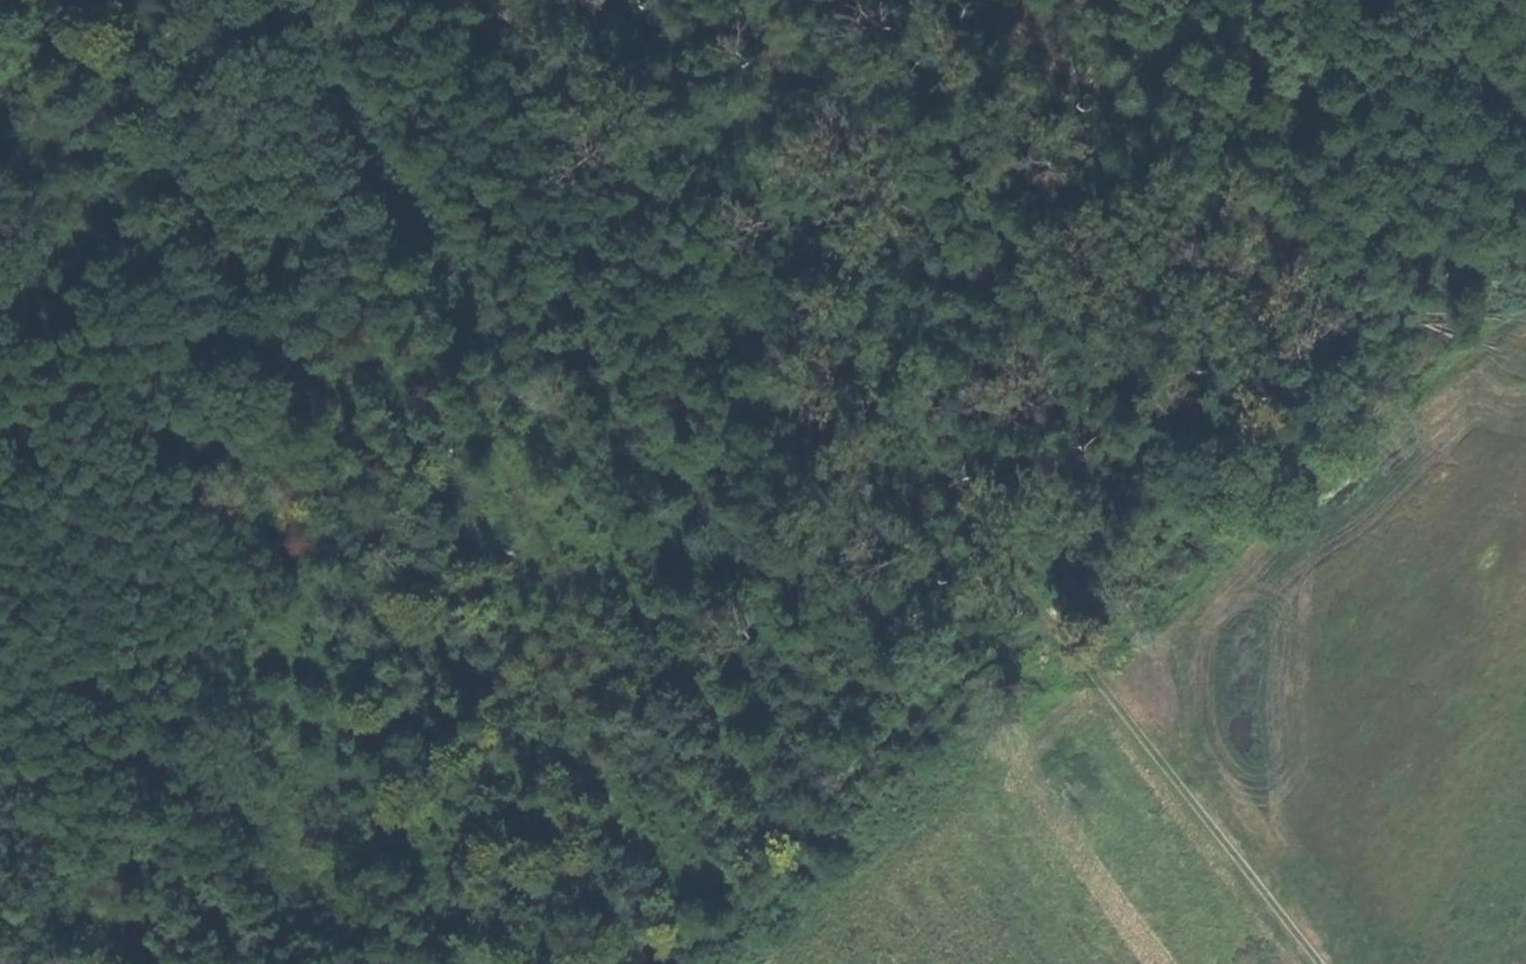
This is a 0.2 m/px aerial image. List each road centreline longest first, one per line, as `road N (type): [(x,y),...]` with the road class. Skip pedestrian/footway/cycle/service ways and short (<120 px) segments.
road 1 (track): [(1139,716),(1329,963)]

